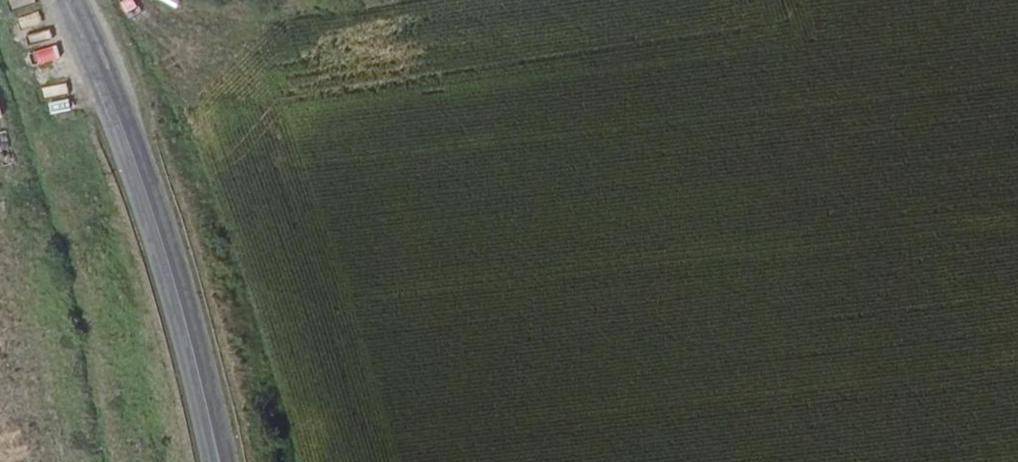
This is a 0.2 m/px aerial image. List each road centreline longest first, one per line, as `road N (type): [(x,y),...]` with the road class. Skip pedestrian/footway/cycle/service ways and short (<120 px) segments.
road 1 (tertiary): [(224,461),(190,312),(113,86),(73,0)]

